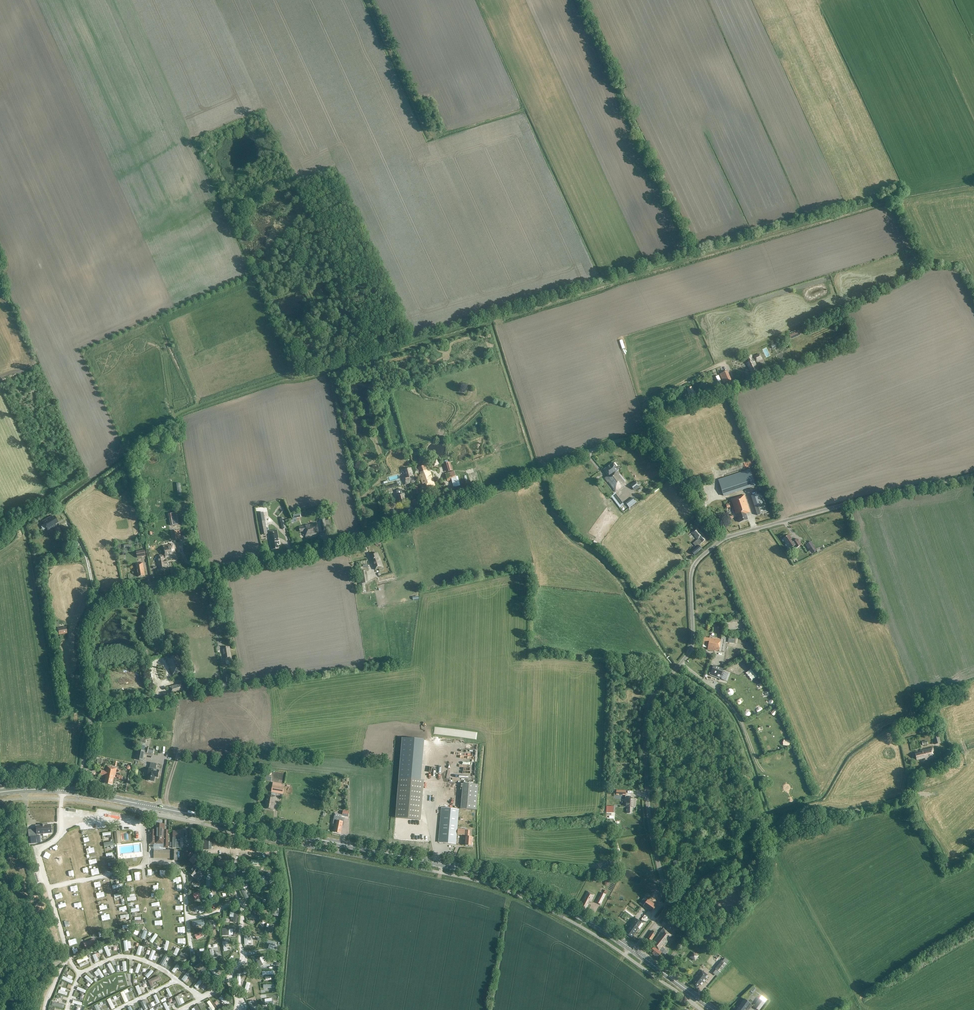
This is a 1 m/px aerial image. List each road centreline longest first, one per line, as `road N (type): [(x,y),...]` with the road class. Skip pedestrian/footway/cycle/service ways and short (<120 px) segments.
road 1 (unclassified): [(78,792),(90,719),(81,634),(94,610),(115,596),(345,545),(627,439),(660,454),(724,539)]
road 2 (secondary): [(633,951),(567,909),(485,874),(78,792)]
road 3 (unclassified): [(664,911),(648,812),(645,717),(691,646),(693,567),(724,539)]
road 4 (unclassified): [(664,911),(788,816),(908,795)]
road 5 (unclassified): [(724,539),(973,475)]
road 6 (track): [(542,469),(556,514),(619,575),(679,664)]
road 7 (track): [(648,444),(647,403),(721,364)]

